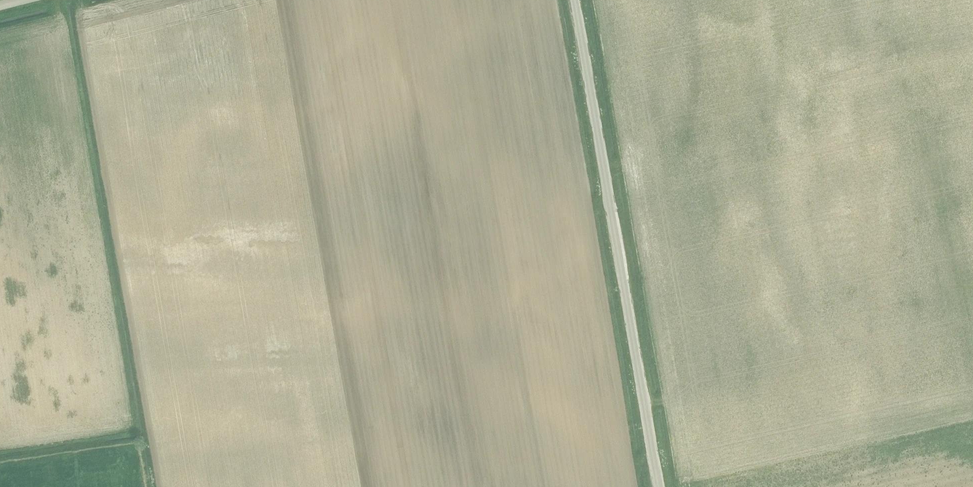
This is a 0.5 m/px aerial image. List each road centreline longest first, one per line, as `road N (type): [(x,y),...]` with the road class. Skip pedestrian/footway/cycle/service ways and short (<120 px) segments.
road 1 (unclassified): [(658,486),(574,0)]

